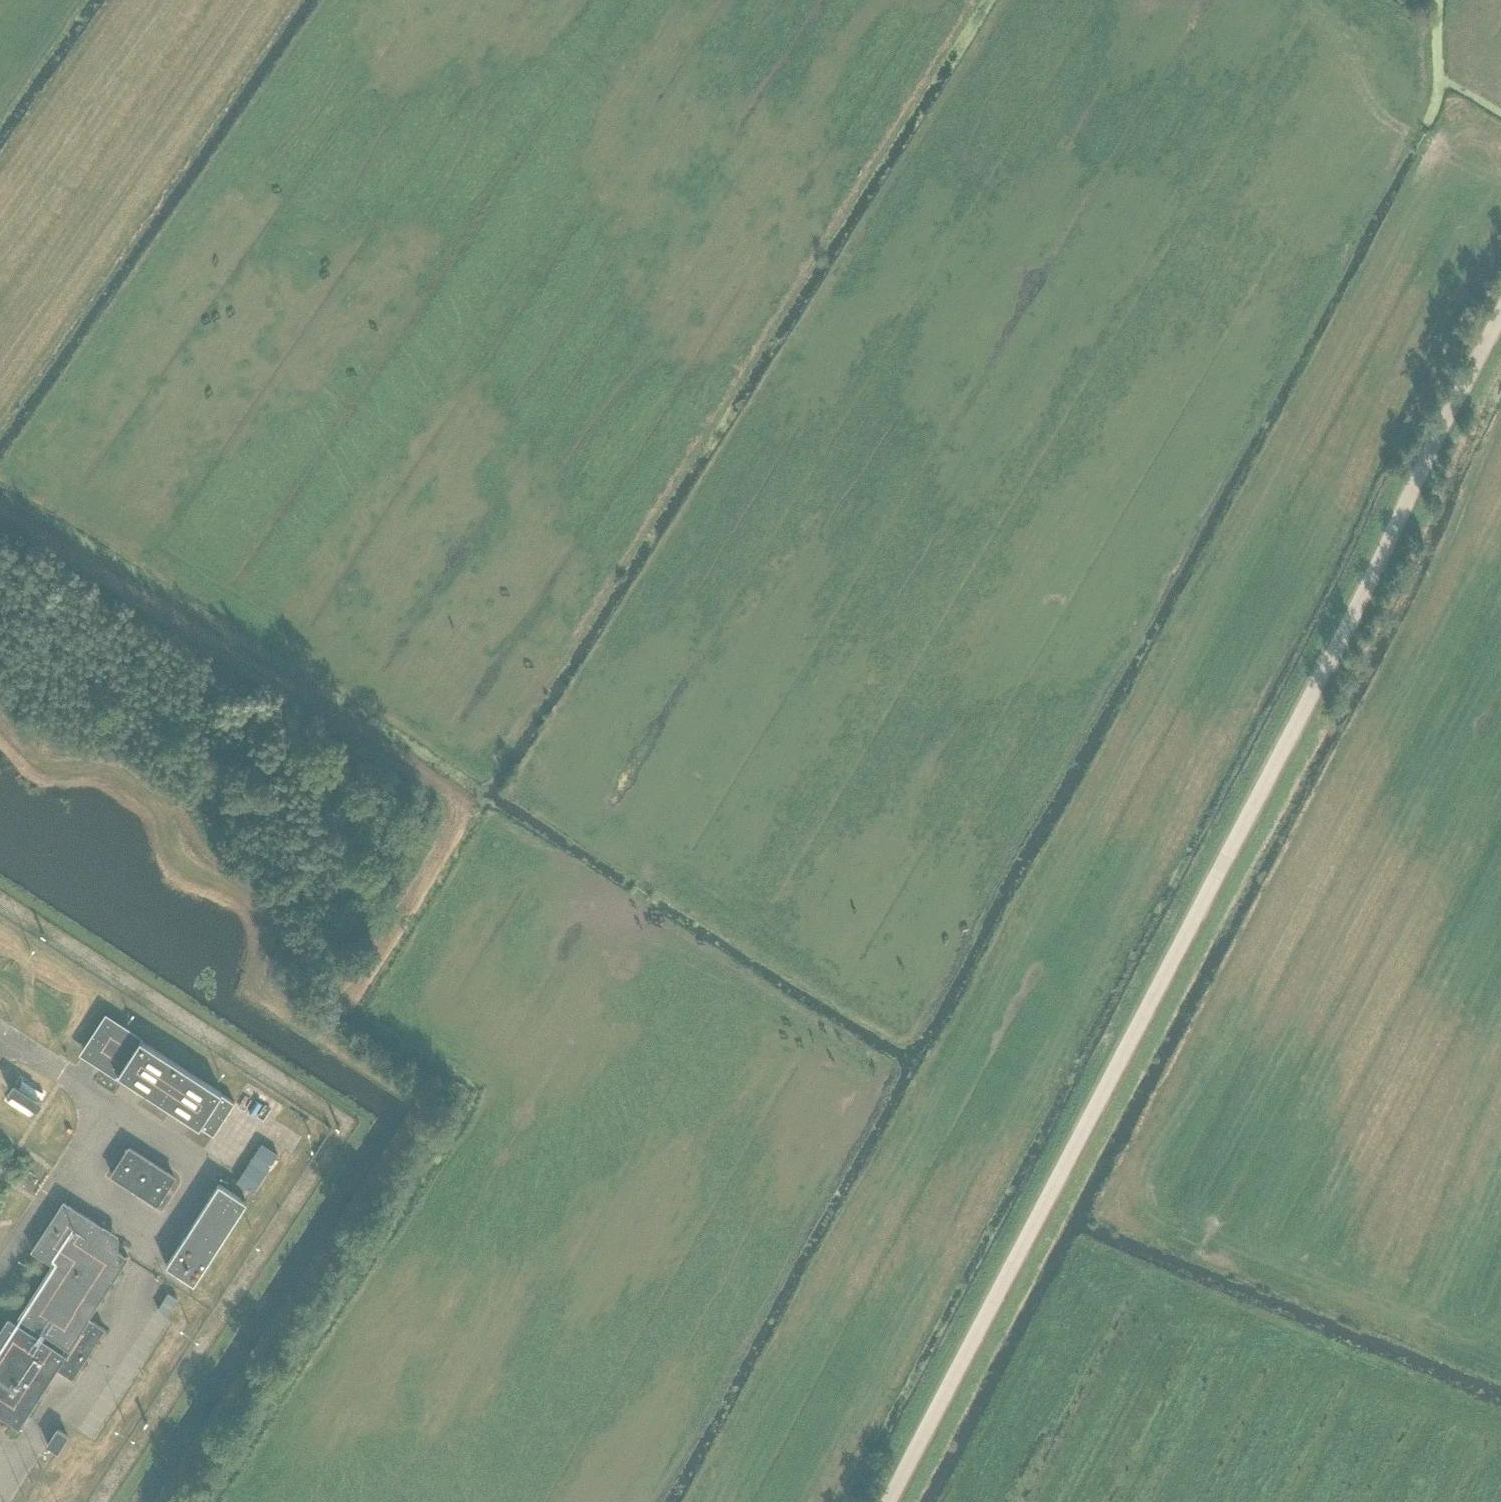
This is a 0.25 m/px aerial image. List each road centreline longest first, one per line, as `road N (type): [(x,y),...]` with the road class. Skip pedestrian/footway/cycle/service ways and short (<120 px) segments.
road 1 (tertiary): [(893,1501),(1500,333)]

